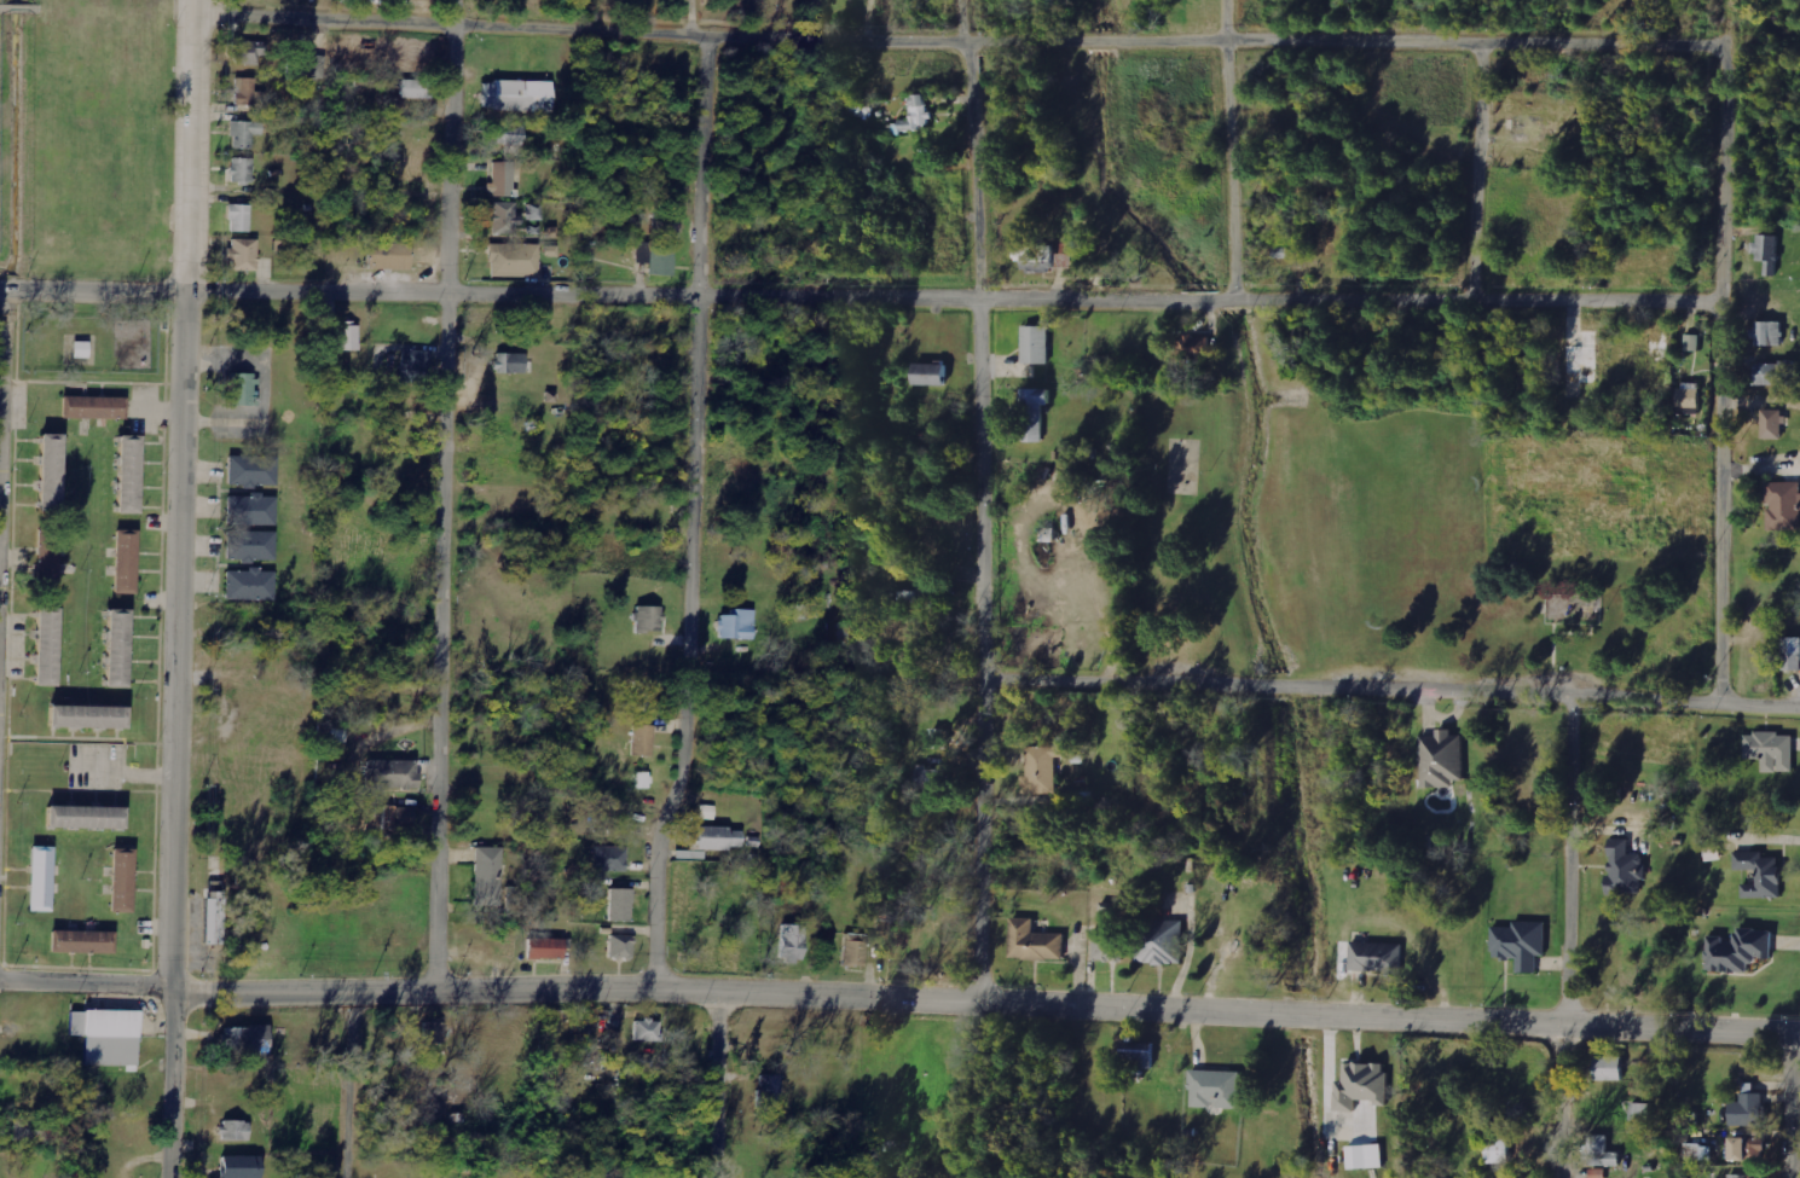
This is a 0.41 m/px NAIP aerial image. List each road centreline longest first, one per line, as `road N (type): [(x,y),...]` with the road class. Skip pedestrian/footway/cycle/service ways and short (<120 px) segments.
road 1 (residential): [(1720,303),(0,286)]
road 2 (tertiary): [(1799,1035),(656,991),(345,994),(175,985)]
road 3 (residential): [(1725,50),(1483,37),(970,42),(195,8)]
road 4 (tertiary): [(170,1177),(195,0)]
road 5 (residential): [(988,1006),(982,296),(970,42),(959,0)]
road 6 (residential): [(656,991),(679,789),(696,744),(710,54),(700,0)]
road 7 (residential): [(434,993),(462,0)]
road 8 (residential): [(1799,708),(1568,690),(982,684)]
road 9 (residential): [(1718,702),(1725,34)]
road 10 (residential): [(1564,1177),(1568,690)]
road 11 (residential): [(1237,297),(1228,0)]
road 12 (residential): [(0,575),(6,286)]
road 13 (residential): [(1476,296),(1483,37)]
road 14 (residential): [(717,1177),(718,993)]
road 15 (residential): [(344,1177),(345,994)]
road 16 (tertiary): [(175,985),(0,976)]
road 17 (residential): [(1789,1177),(1789,1034)]

